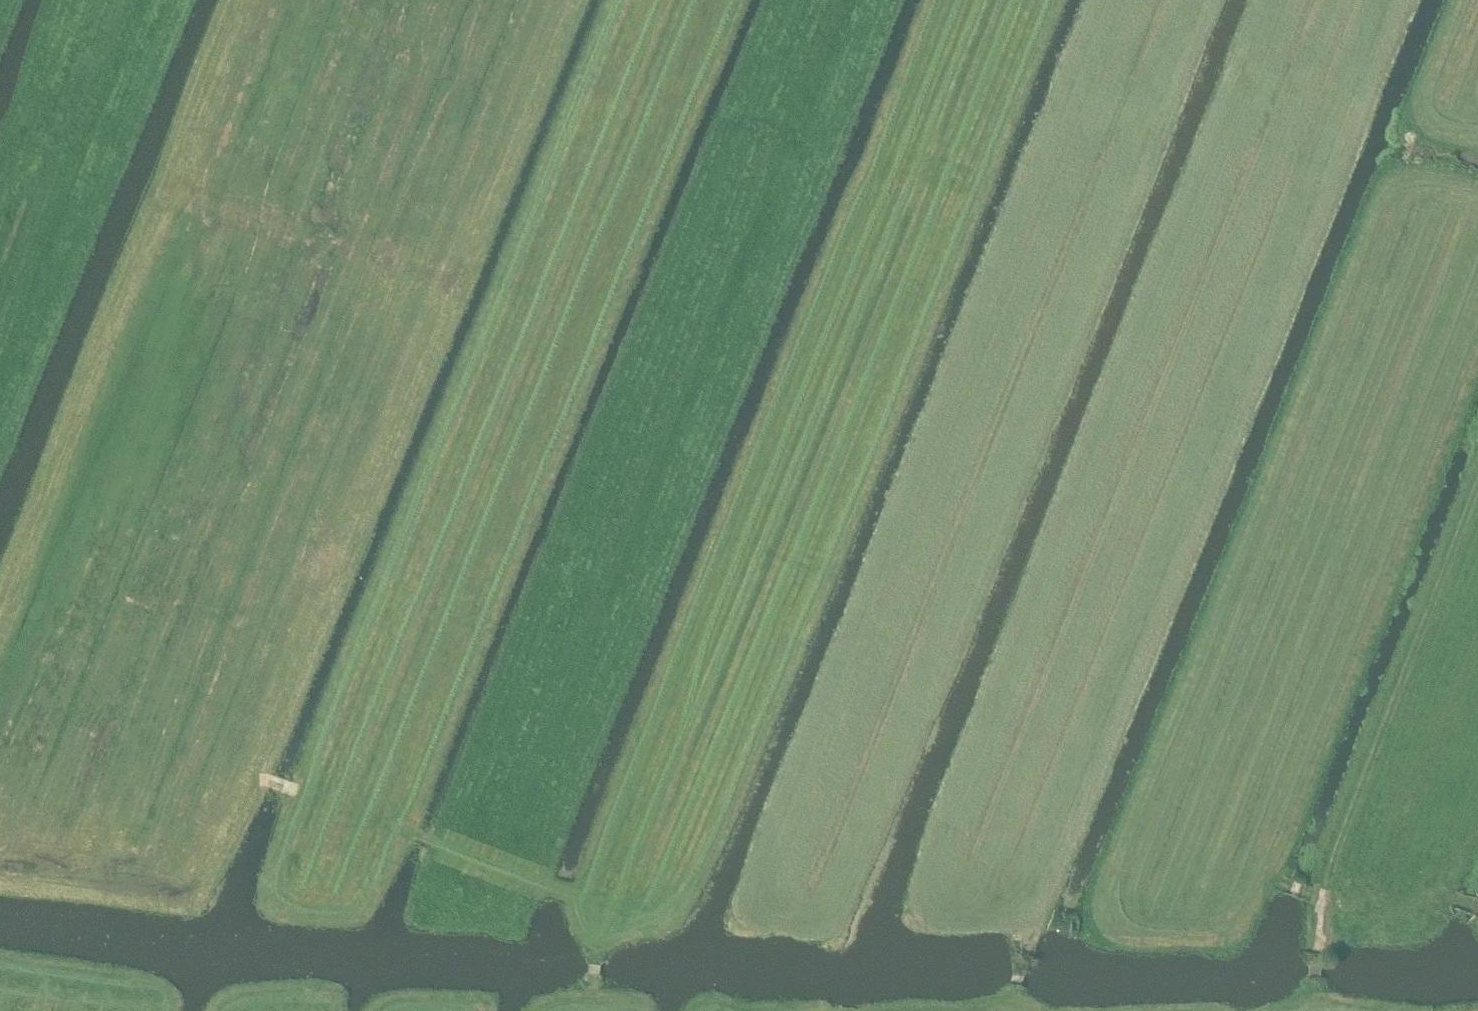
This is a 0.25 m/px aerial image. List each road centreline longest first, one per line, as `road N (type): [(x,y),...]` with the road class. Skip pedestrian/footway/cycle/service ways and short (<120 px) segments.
road 1 (track): [(1302,1010),(1317,958),(1317,883),(1477,474)]

